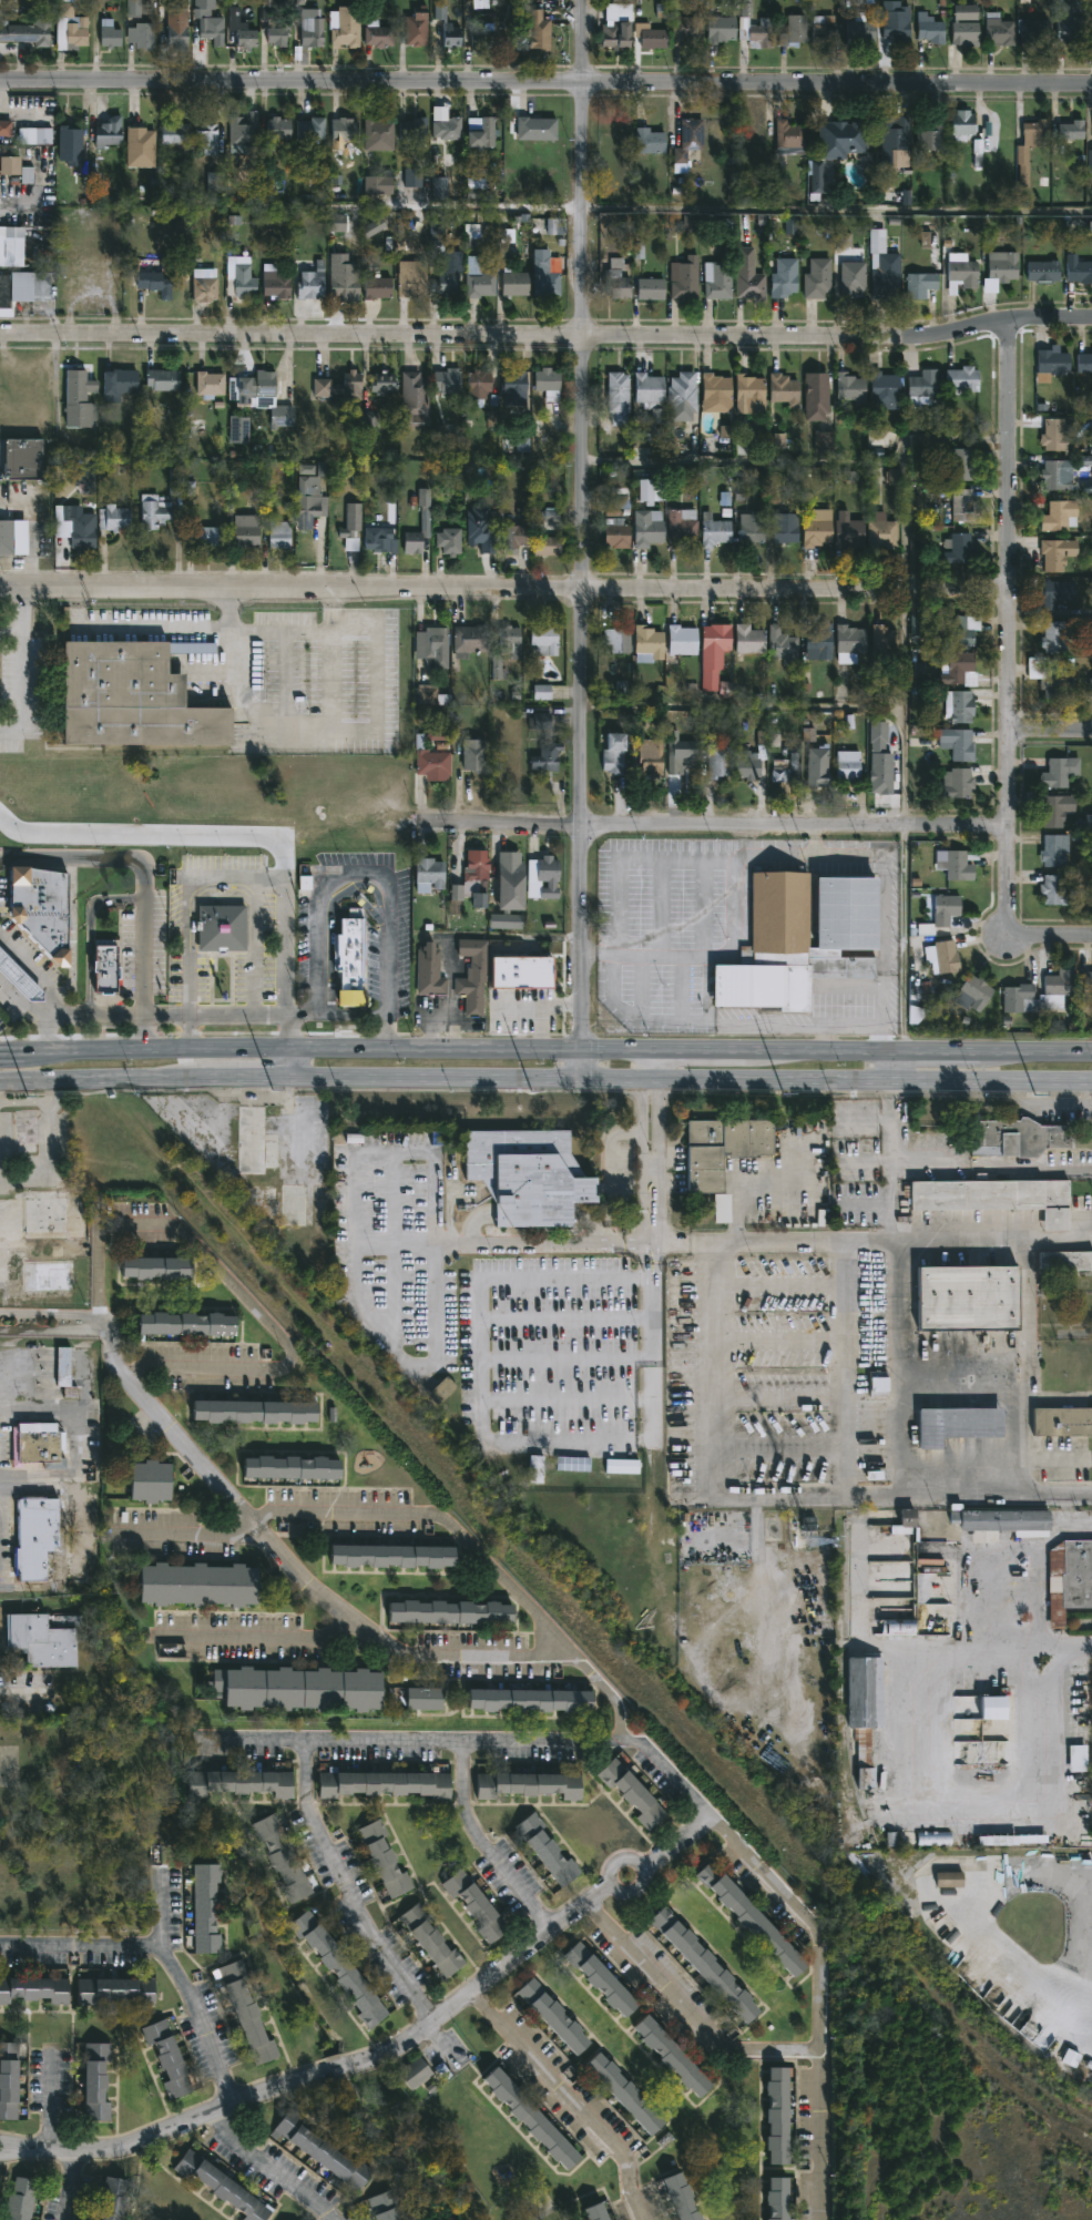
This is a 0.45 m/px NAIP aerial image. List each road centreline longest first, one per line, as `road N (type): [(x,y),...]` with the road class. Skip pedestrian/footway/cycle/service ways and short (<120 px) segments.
road 1 (residential): [(1091,317),(1050,315),(911,339),(0,337)]
road 2 (secondary): [(0,1078),(1091,1080)]
road 3 (residential): [(1091,85),(0,86)]
road 4 (secondary): [(1091,1050),(0,1050)]
road 5 (residential): [(585,0),(586,1077)]
road 6 (residential): [(1011,589),(0,588)]
road 7 (residential): [(95,1322),(198,1465),(360,1631),(407,1657),(574,1656)]
road 8 (residential): [(1011,323),(1009,917),(1027,934)]
road 9 (residential): [(1010,826),(420,825)]

